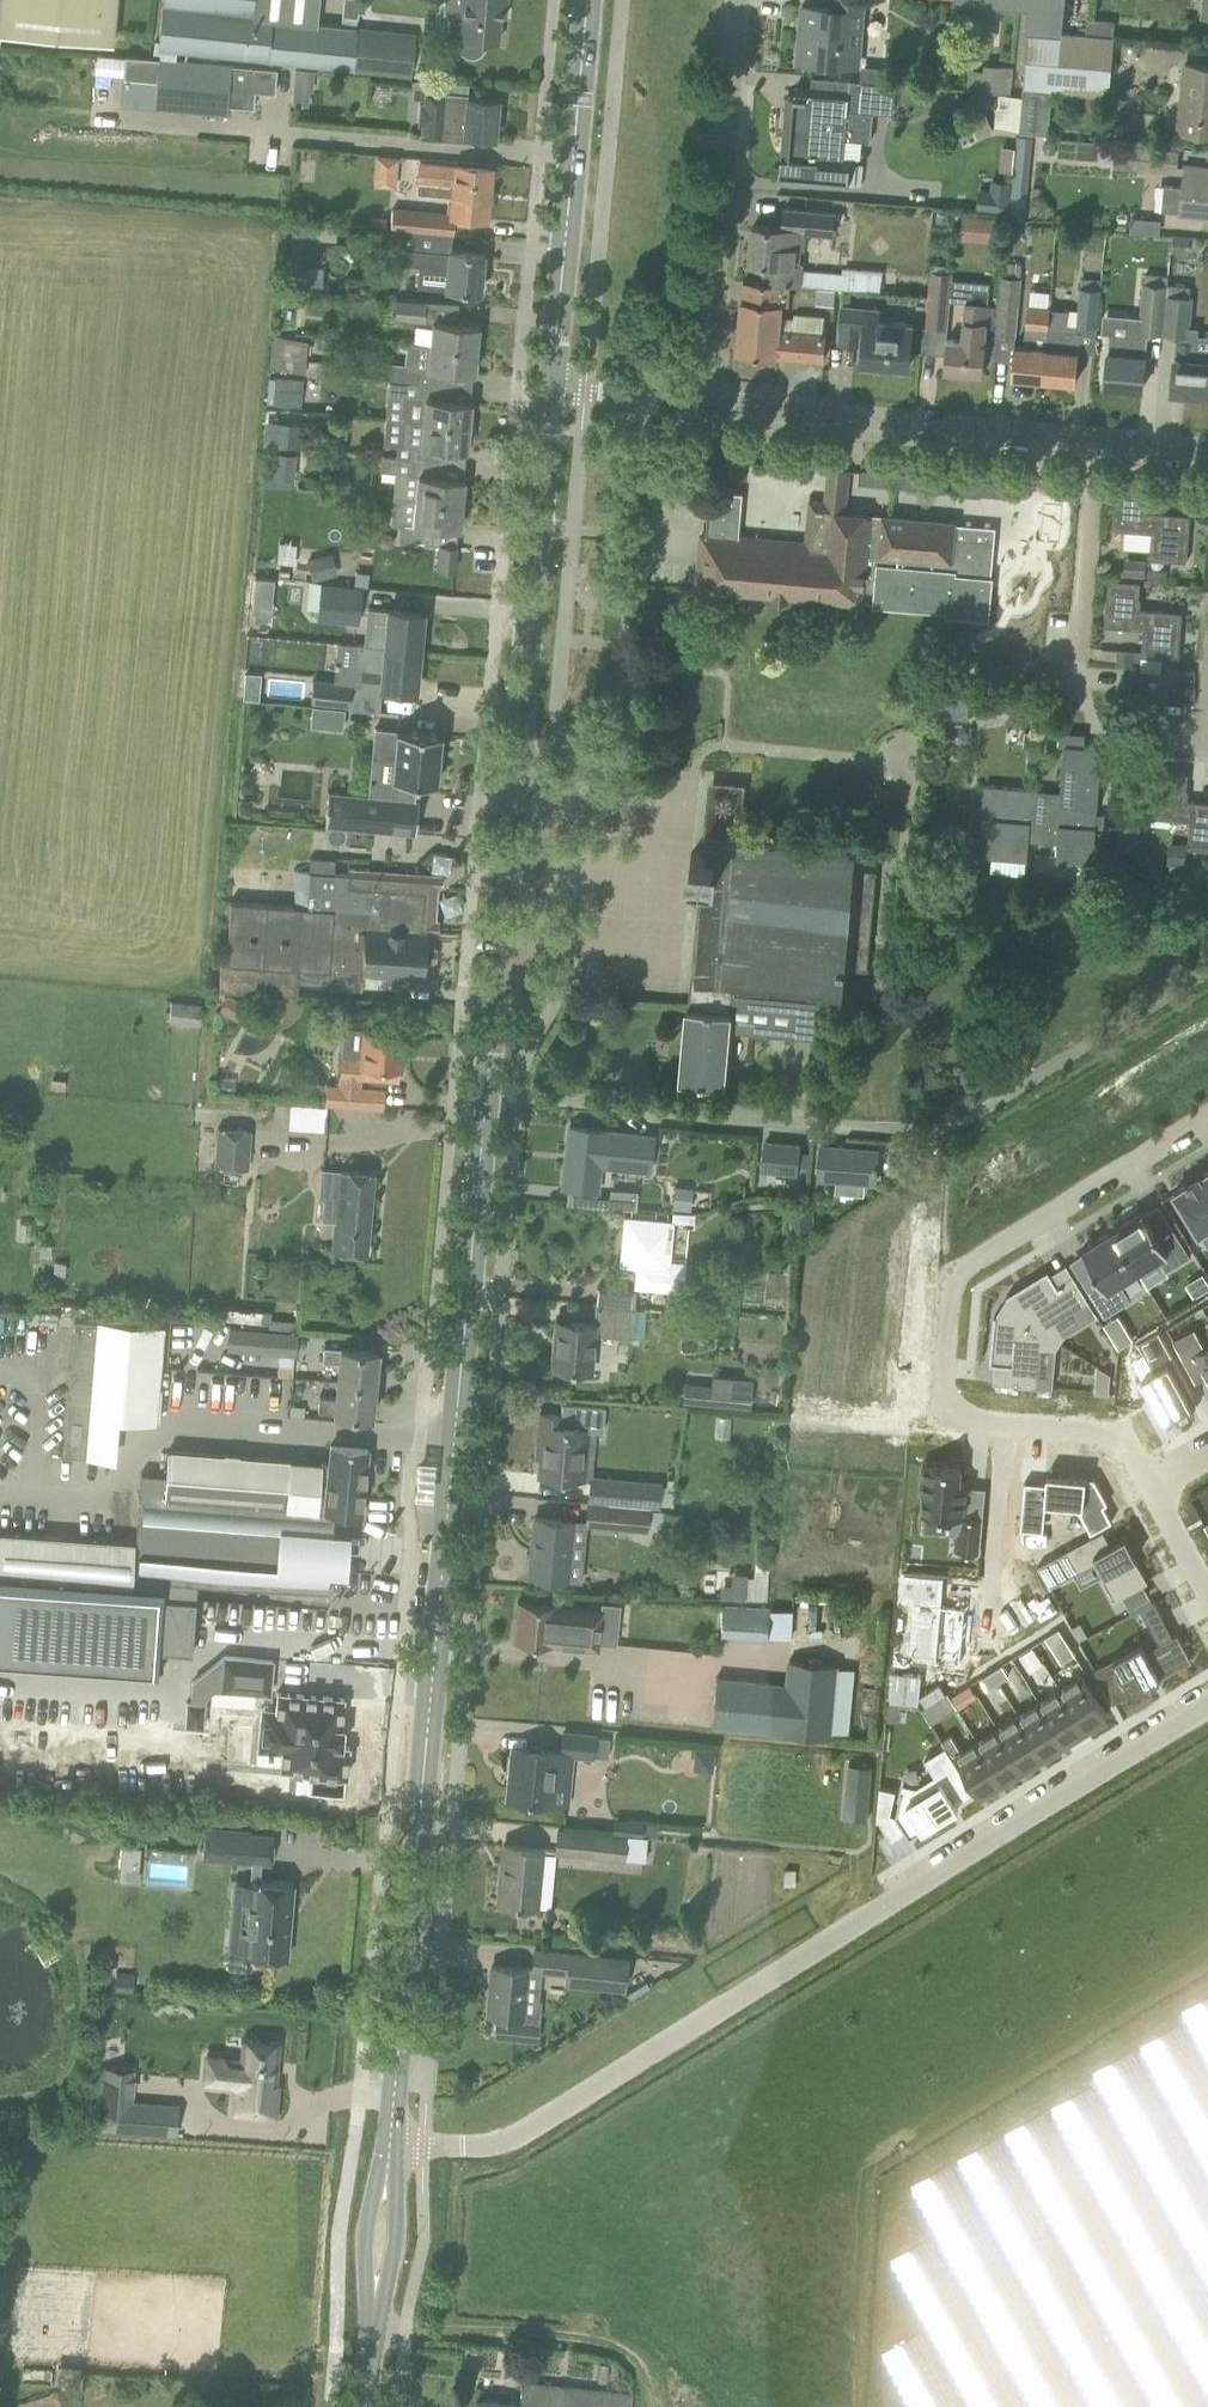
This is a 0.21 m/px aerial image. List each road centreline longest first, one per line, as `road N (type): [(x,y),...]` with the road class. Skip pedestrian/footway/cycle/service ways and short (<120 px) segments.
road 1 (tertiary): [(388,2144),(496,1005),(526,943),(539,826),(522,725),(548,389)]
road 2 (residential): [(1207,1703),(506,2143),(388,2144)]
road 3 (residential): [(1005,1430),(943,1424),(958,1279),(983,1249),(1207,1113)]
road 4 (residential): [(1207,450),(710,404)]
road 5 (unclassified): [(710,404),(739,0)]
road 6 (tertiary): [(548,389),(586,0)]
road 7 (residential): [(1005,1430),(987,1633)]
road 8 (tertiary): [(375,2317),(396,2266),(399,2211),(388,2144)]
road 9 (tertiary): [(388,2144),(365,2253),(375,2317)]
road 10 (residential): [(1151,1489),(1126,1443),(1005,1430)]
road 11 (residential): [(710,404),(548,389)]

